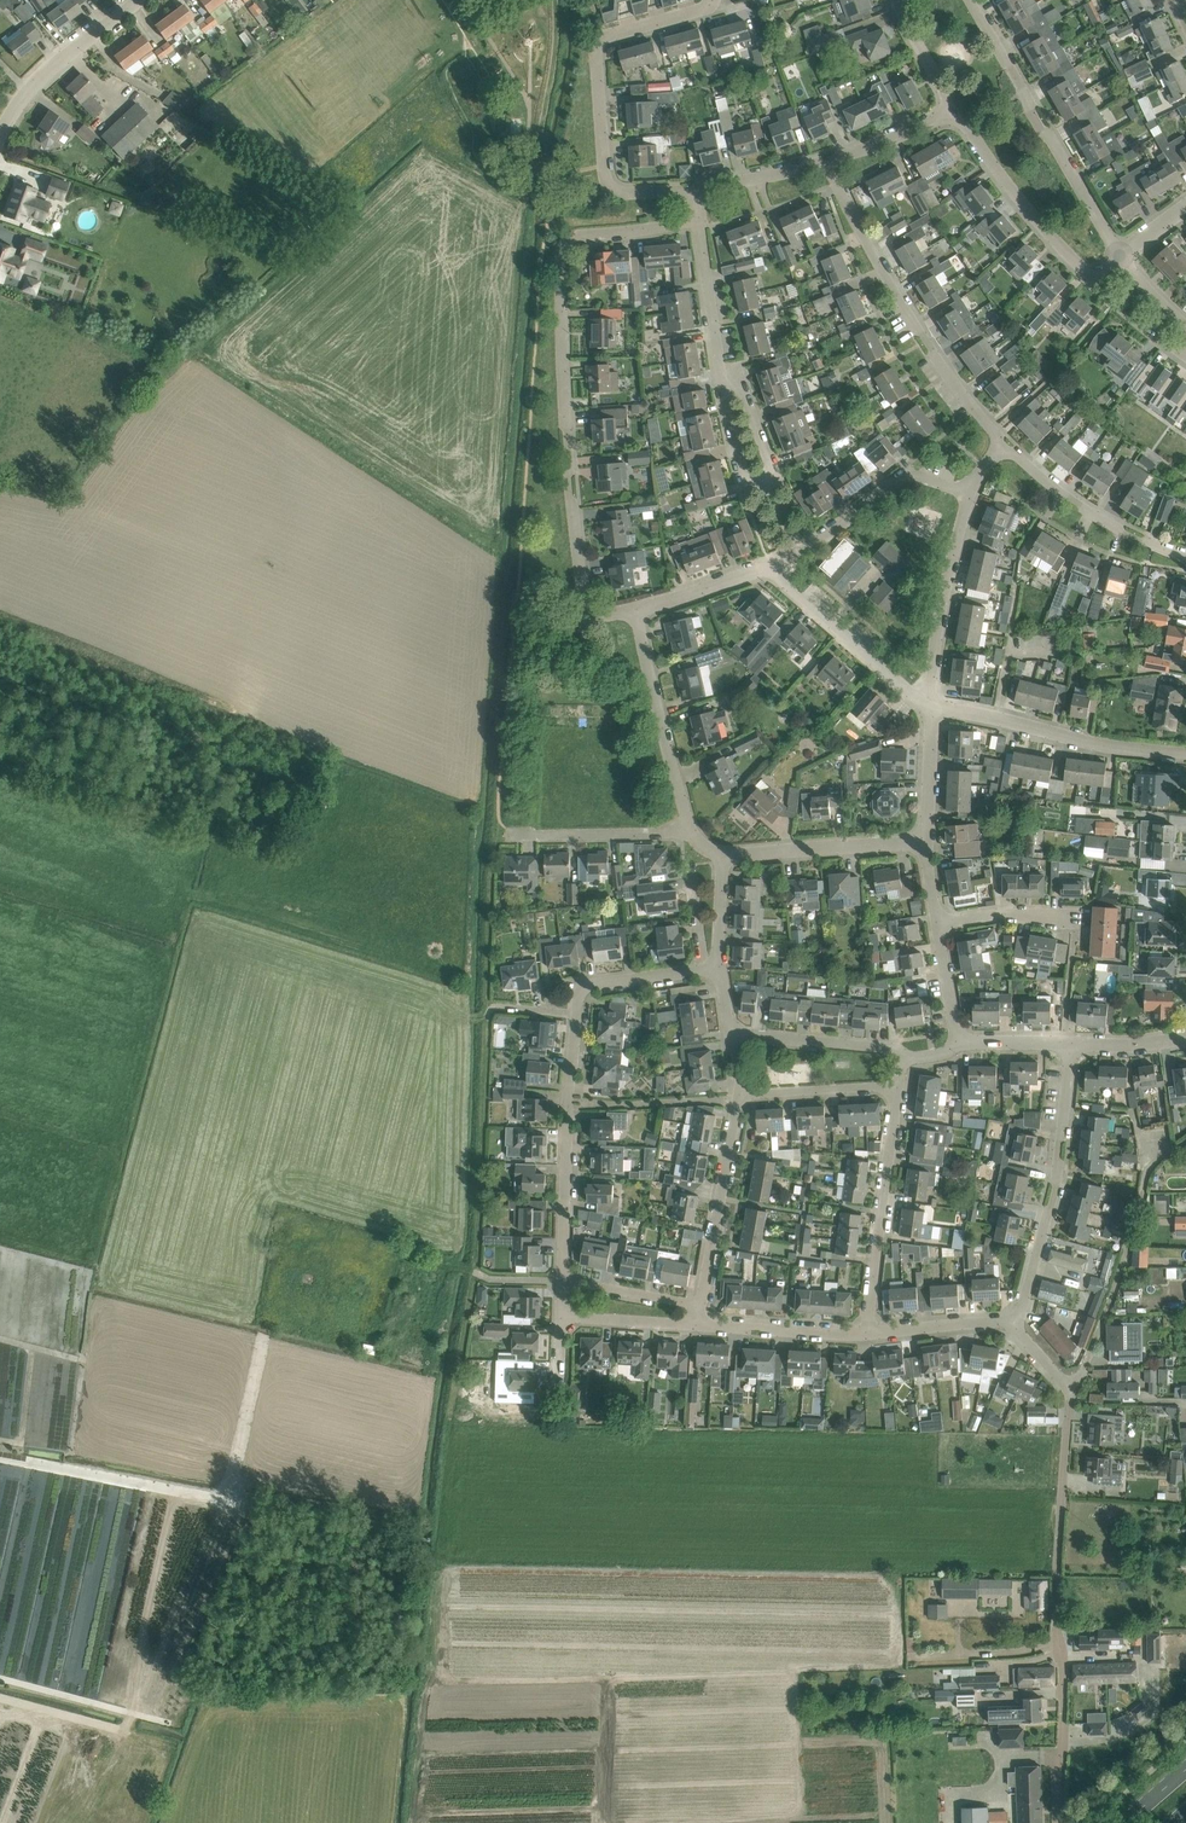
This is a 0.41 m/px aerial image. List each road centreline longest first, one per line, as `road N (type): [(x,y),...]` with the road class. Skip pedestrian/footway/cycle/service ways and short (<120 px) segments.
road 1 (residential): [(636,610),(596,613),(583,592),(566,425),(561,257),(581,234),(698,219)]
road 2 (residential): [(1060,1822),(1057,1564),(1070,1390)]
road 3 (residential): [(1005,445),(926,342),(828,163)]
road 4 (residential): [(1118,256),(970,0)]
road 5 (residential): [(1016,1323),(1058,1171),(1071,1044)]
road 6 (residential): [(562,1280),(578,1013)]
road 7 (residential): [(1185,755),(932,706)]
road 8 (residential): [(867,1334),(898,1088)]
road 9 (residential): [(604,166),(599,43),(710,0)]
road 10 (residential): [(692,832),(636,610)]
road 11 (residential): [(932,706),(936,637),(970,492)]
road 12 (residential): [(701,1306),(741,1093)]
road 13 (residential): [(932,706),(771,565)]
road 14 (residential): [(1185,557),(1111,525),(1005,445)]
road 15 (residential): [(955,111),(999,175),(1089,274)]
road 16 (residential): [(926,842),(723,855)]
road 17 (unclassified): [(0,137),(38,78),(138,0)]
road 18 (residential): [(802,549),(910,476),(970,492)]
road 19 (unclassified): [(730,1033),(893,1049),(904,1059)]
road 20 (residential): [(521,835),(692,832)]
road 21 (residential): [(698,1324),(867,1334)]
road 22 (residential): [(578,1013),(579,995),(593,984),(719,968)]
road 23 (residential): [(741,1093),(898,1088)]
road 24 (residential): [(720,370),(698,219)]
road 25 (residential): [(867,1334),(1016,1323)]
road 26 (residential): [(636,610),(771,565)]
road 27 (residential): [(562,1280),(701,1306)]
road 28 (residential): [(767,484),(771,466),(737,367),(720,370)]
road 29 (residential): [(937,922),(1004,913),(1075,919)]
road 30 (residential): [(693,189),(828,163)]
road 31 (residential): [(561,1316),(698,1324)]
road 32 (residential): [(828,163),(955,111)]
road 33 (residential): [(926,842),(932,706)]
road 34 (residential): [(767,484),(743,473),(720,370)]
road 35 (residential): [(896,0),(955,111)]
road 36 (residential): [(957,1044),(937,922)]

